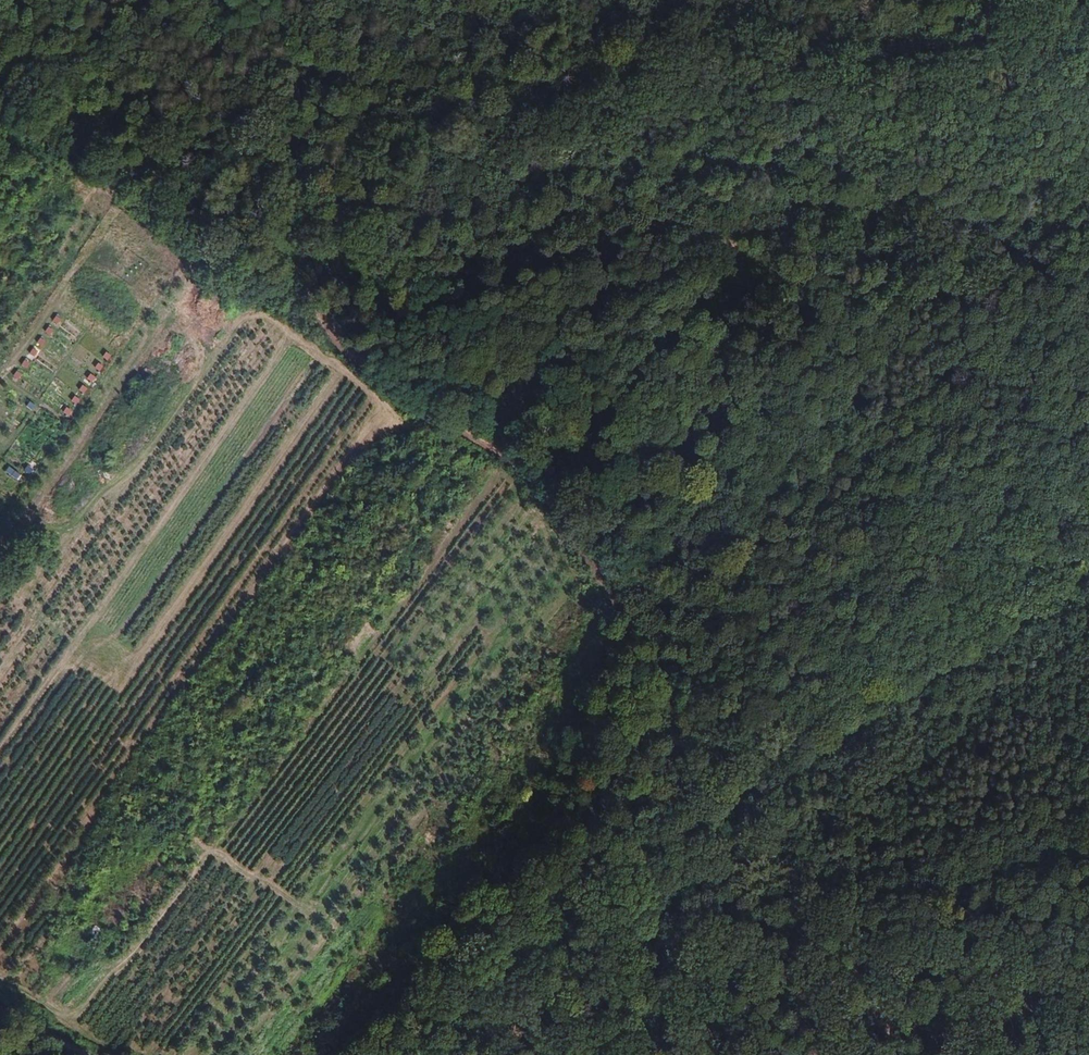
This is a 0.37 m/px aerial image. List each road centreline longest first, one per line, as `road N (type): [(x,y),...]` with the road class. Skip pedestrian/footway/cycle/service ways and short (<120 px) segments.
road 1 (track): [(1088,579),(692,836)]
road 2 (track): [(642,651),(670,705),(692,836),(691,958),(716,1054)]
road 3 (track): [(0,377),(71,273)]

